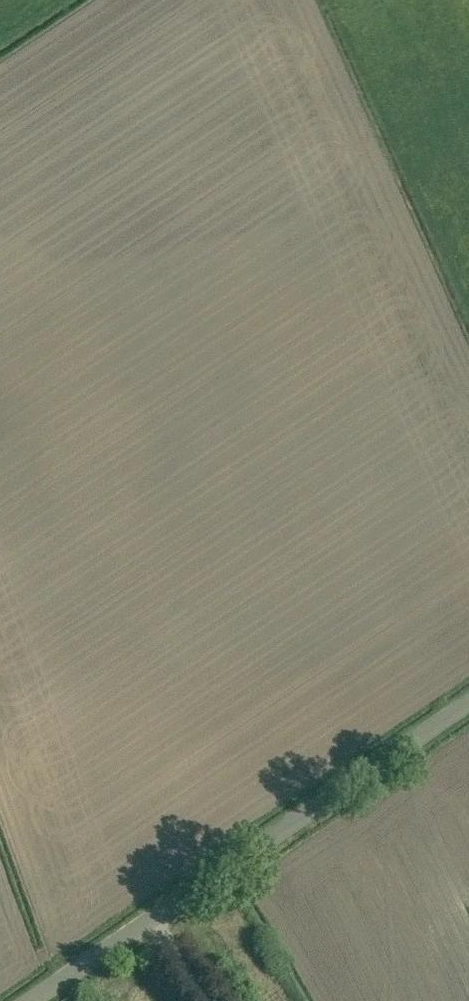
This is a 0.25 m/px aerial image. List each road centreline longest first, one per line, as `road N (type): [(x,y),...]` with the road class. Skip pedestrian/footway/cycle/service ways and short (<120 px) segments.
road 1 (unclassified): [(34,1000),(468,707)]

